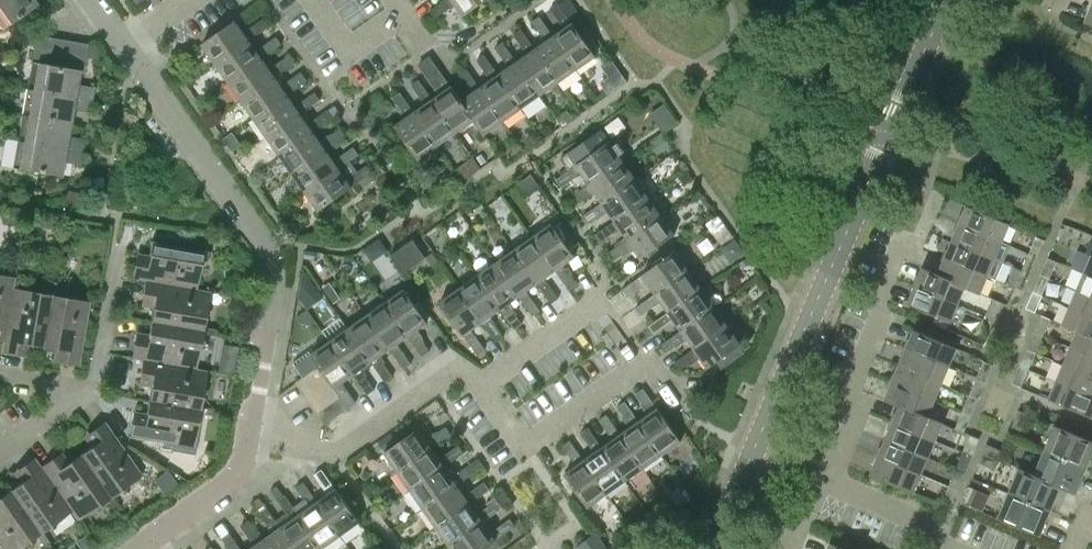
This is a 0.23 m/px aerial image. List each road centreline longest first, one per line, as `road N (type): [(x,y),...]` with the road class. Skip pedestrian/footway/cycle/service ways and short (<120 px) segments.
road 1 (residential): [(754,451),(946,0)]
road 2 (residential): [(129,46),(278,273),(248,435)]
road 3 (residential): [(487,382),(527,442),(641,362),(599,303)]
road 4 (residential): [(248,435),(337,449),(454,369),(487,382)]
road 5 (residential): [(829,481),(880,309)]
road 6 (residential): [(88,387),(113,234),(106,218)]
road 7 (residential): [(248,435),(240,473),(147,540)]
road 8 (residential): [(952,548),(921,518),(829,481)]
road 9 (residential): [(599,303),(487,382)]

